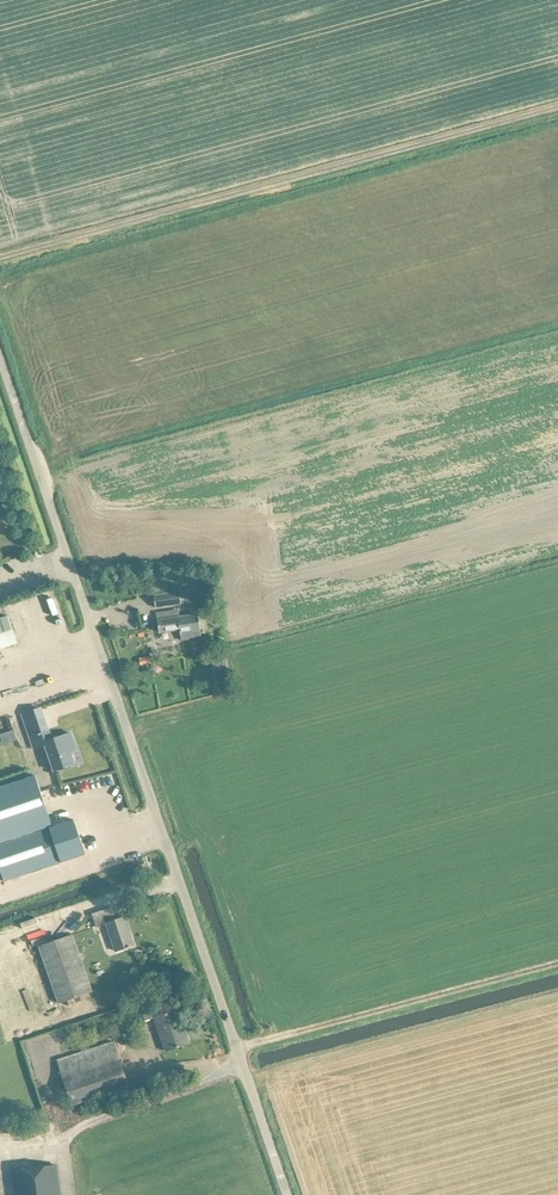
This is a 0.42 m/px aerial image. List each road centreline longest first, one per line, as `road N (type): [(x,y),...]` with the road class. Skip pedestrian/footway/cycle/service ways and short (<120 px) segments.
road 1 (unclassified): [(287,1194),(0,364)]
road 2 (track): [(0,259),(557,108)]

